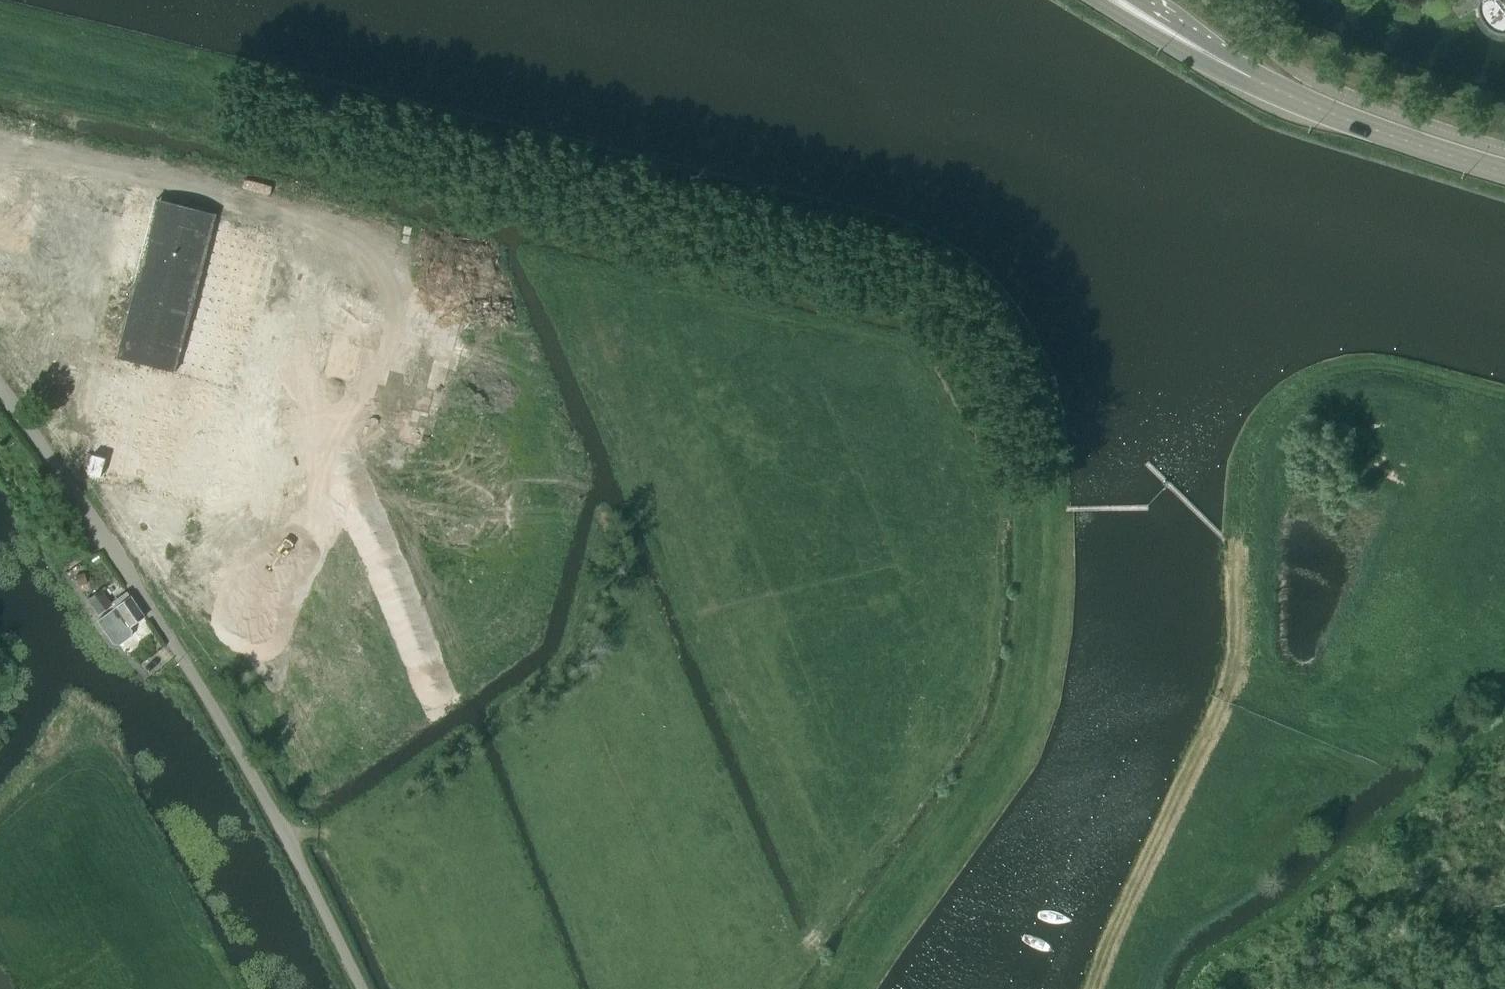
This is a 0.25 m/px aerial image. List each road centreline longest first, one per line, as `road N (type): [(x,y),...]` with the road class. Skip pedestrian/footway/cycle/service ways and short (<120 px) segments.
road 1 (unclassified): [(361,988),(299,861),(137,592),(0,393)]
road 2 (secondary): [(1504,171),(1257,81)]
road 3 (secondary): [(1096,0),(1257,81)]
road 4 (secondary): [(1257,81),(1147,0)]

